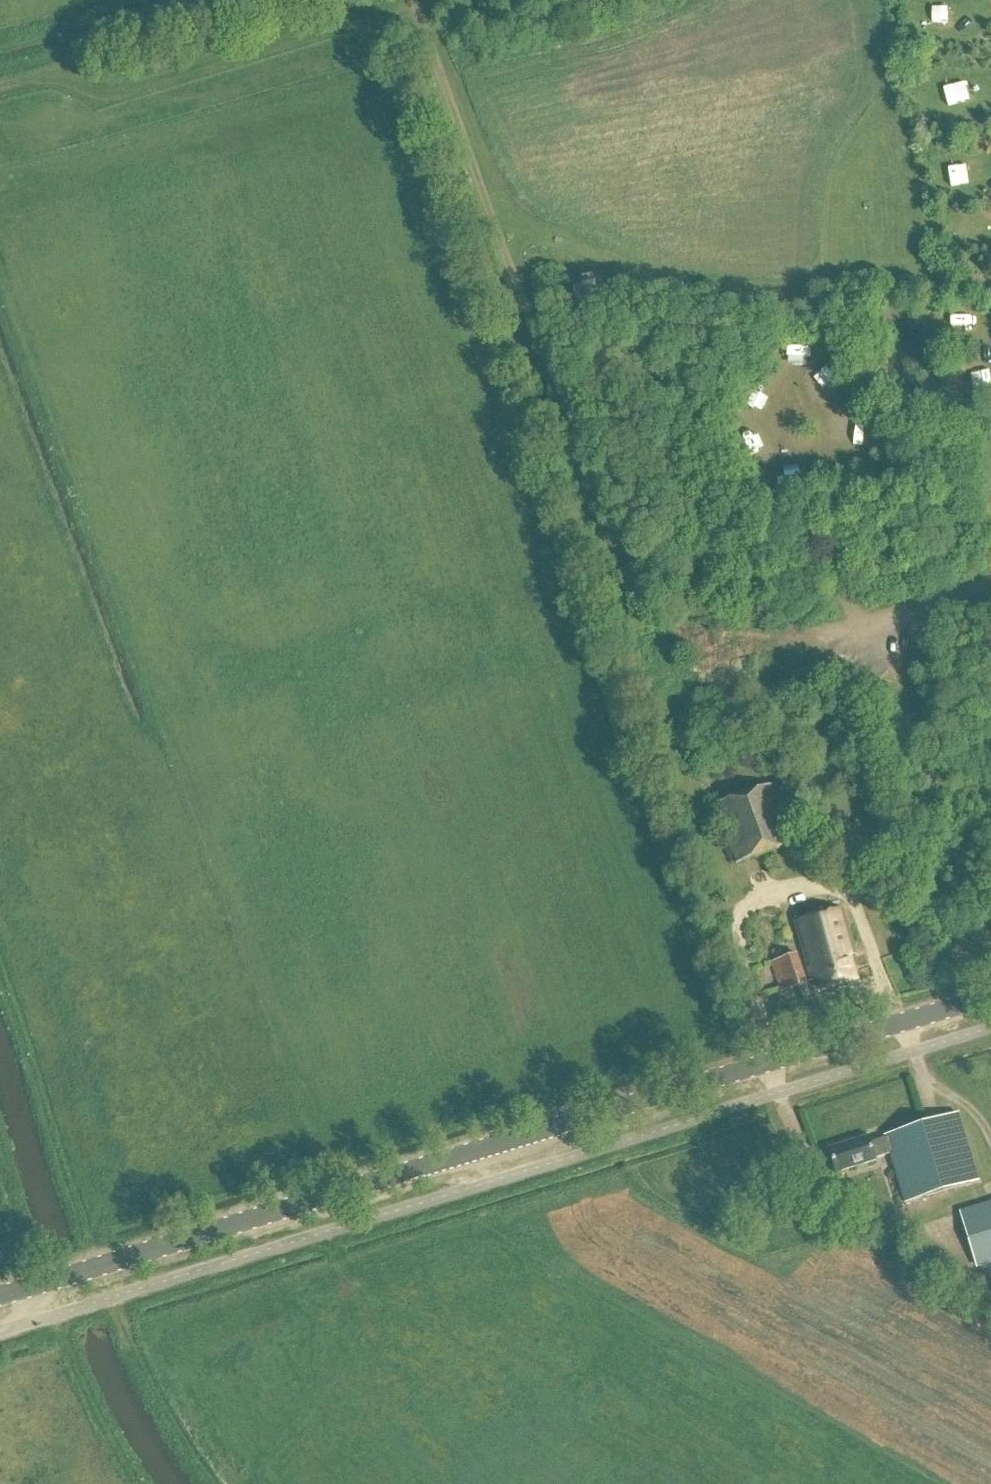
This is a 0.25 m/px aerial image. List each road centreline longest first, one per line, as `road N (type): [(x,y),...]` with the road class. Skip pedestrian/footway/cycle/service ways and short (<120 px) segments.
road 1 (tertiary): [(0,1298),(990,997)]
road 2 (track): [(990,584),(826,635),(629,569),(608,538),(412,0)]

